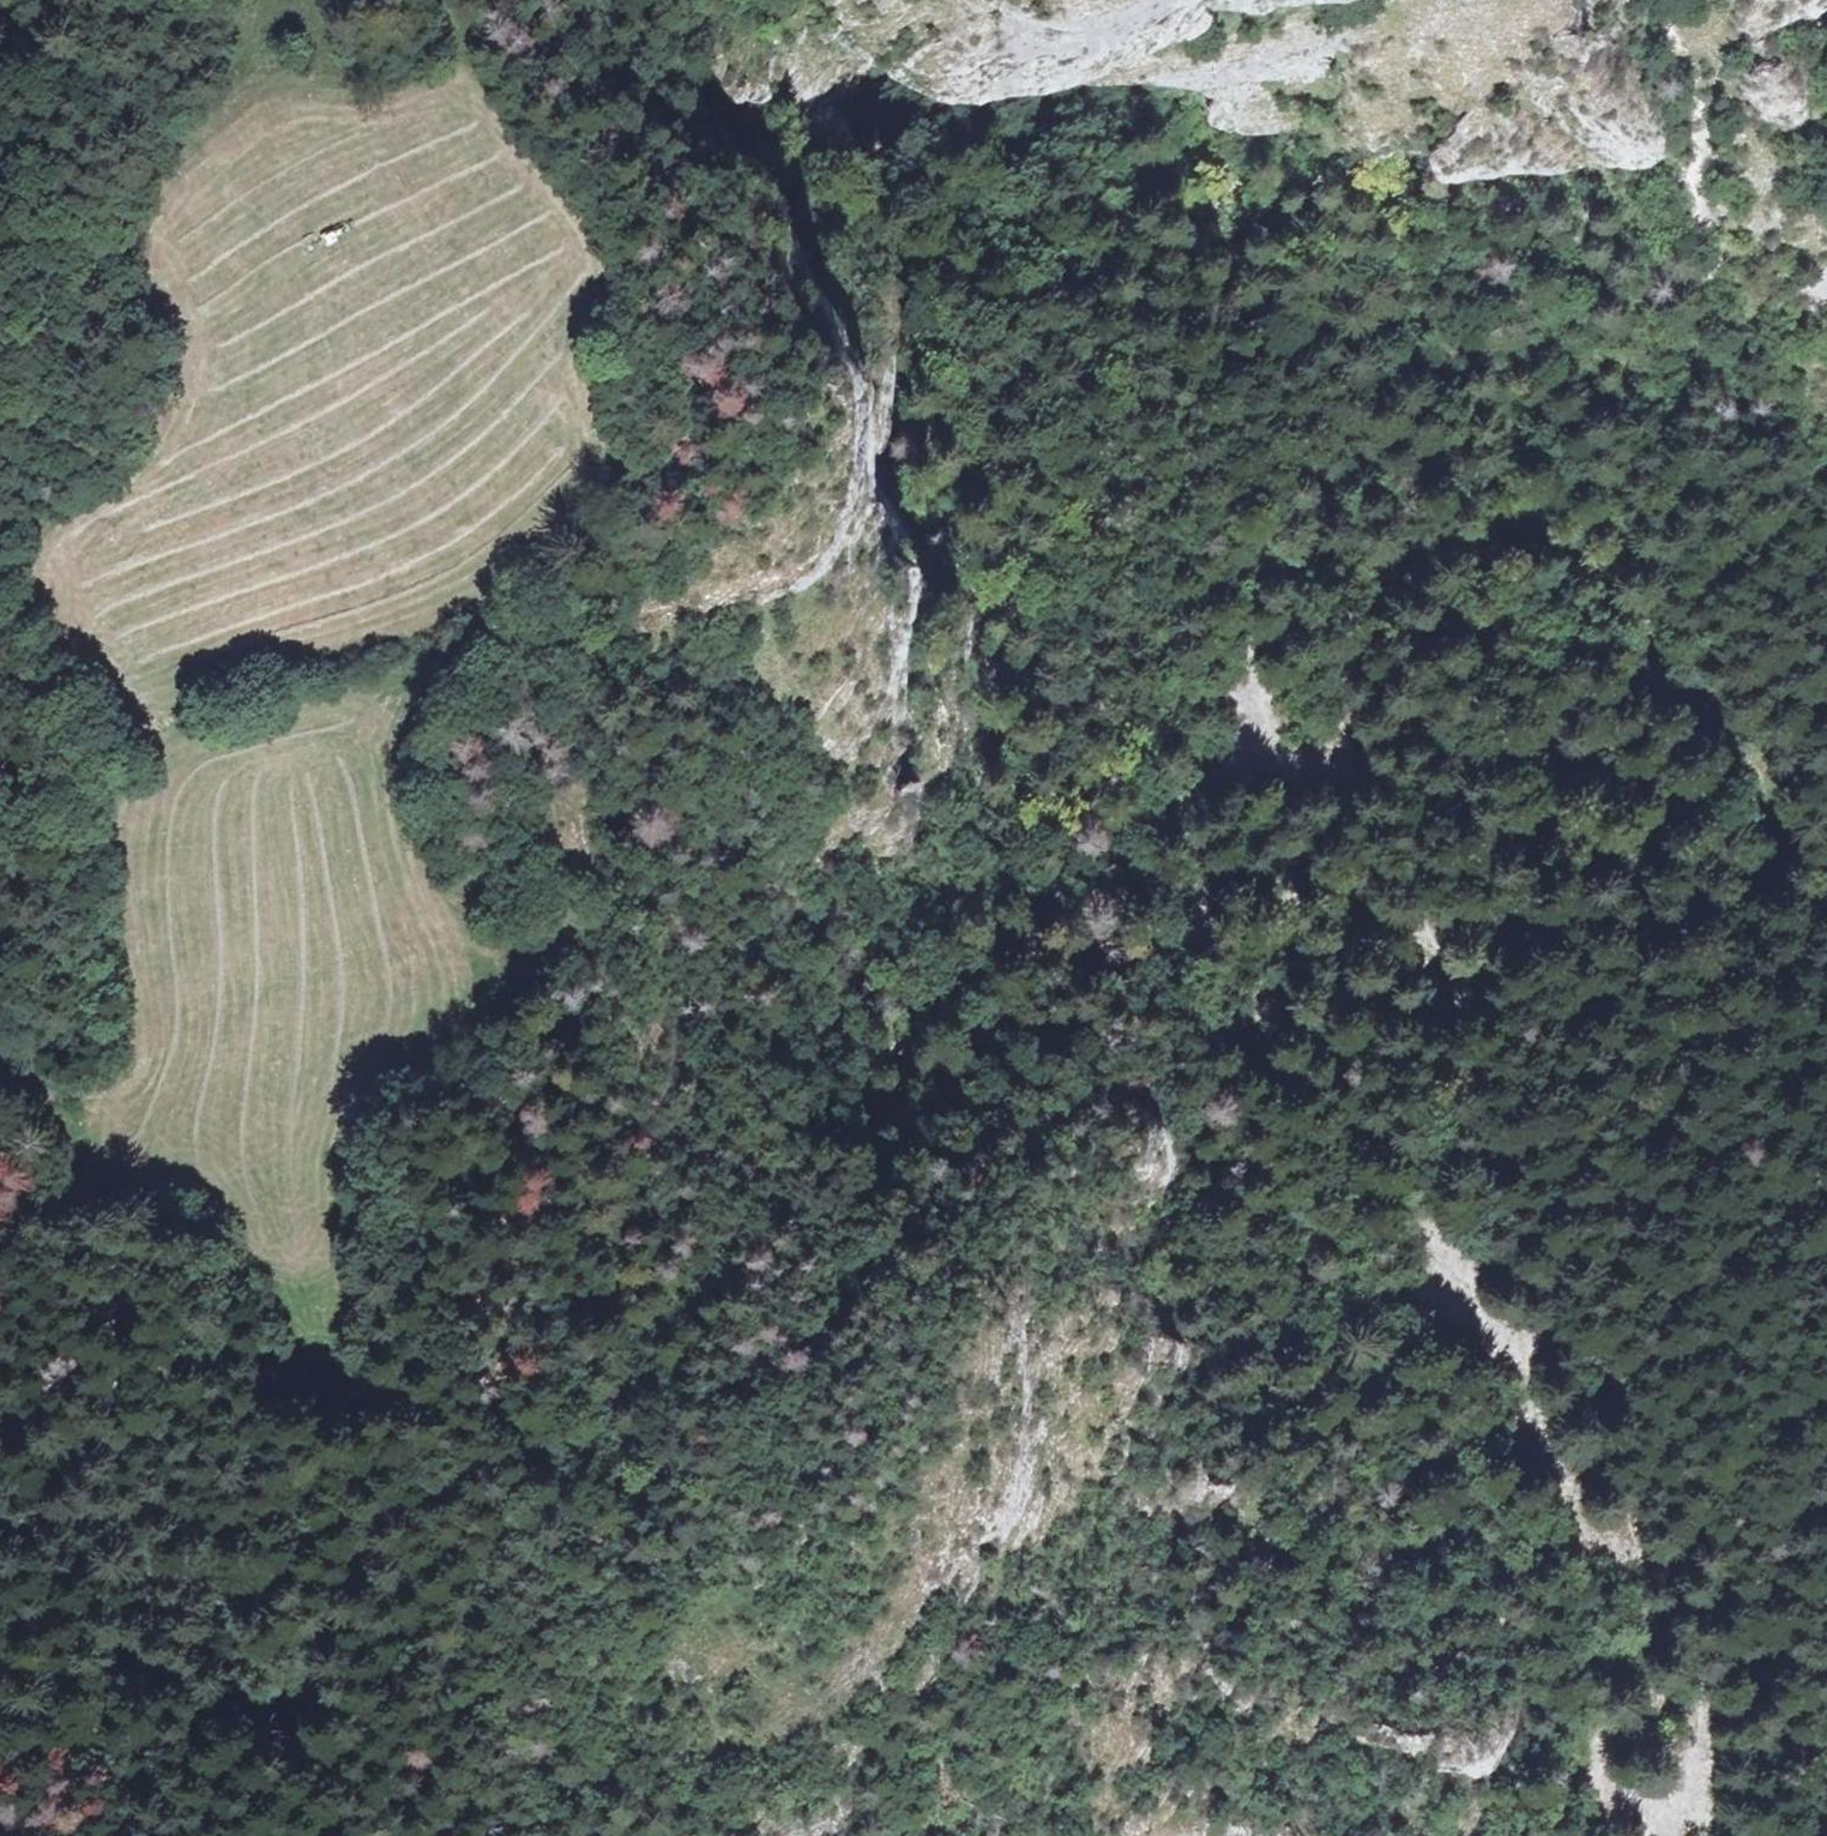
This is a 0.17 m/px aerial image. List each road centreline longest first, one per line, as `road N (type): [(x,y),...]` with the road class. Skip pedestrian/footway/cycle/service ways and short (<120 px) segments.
road 1 (track): [(0,554),(19,505),(22,428),(45,349),(25,277),(23,220),(55,143),(90,0)]
road 2 (track): [(0,792),(35,766),(53,725),(32,677),(0,639)]

